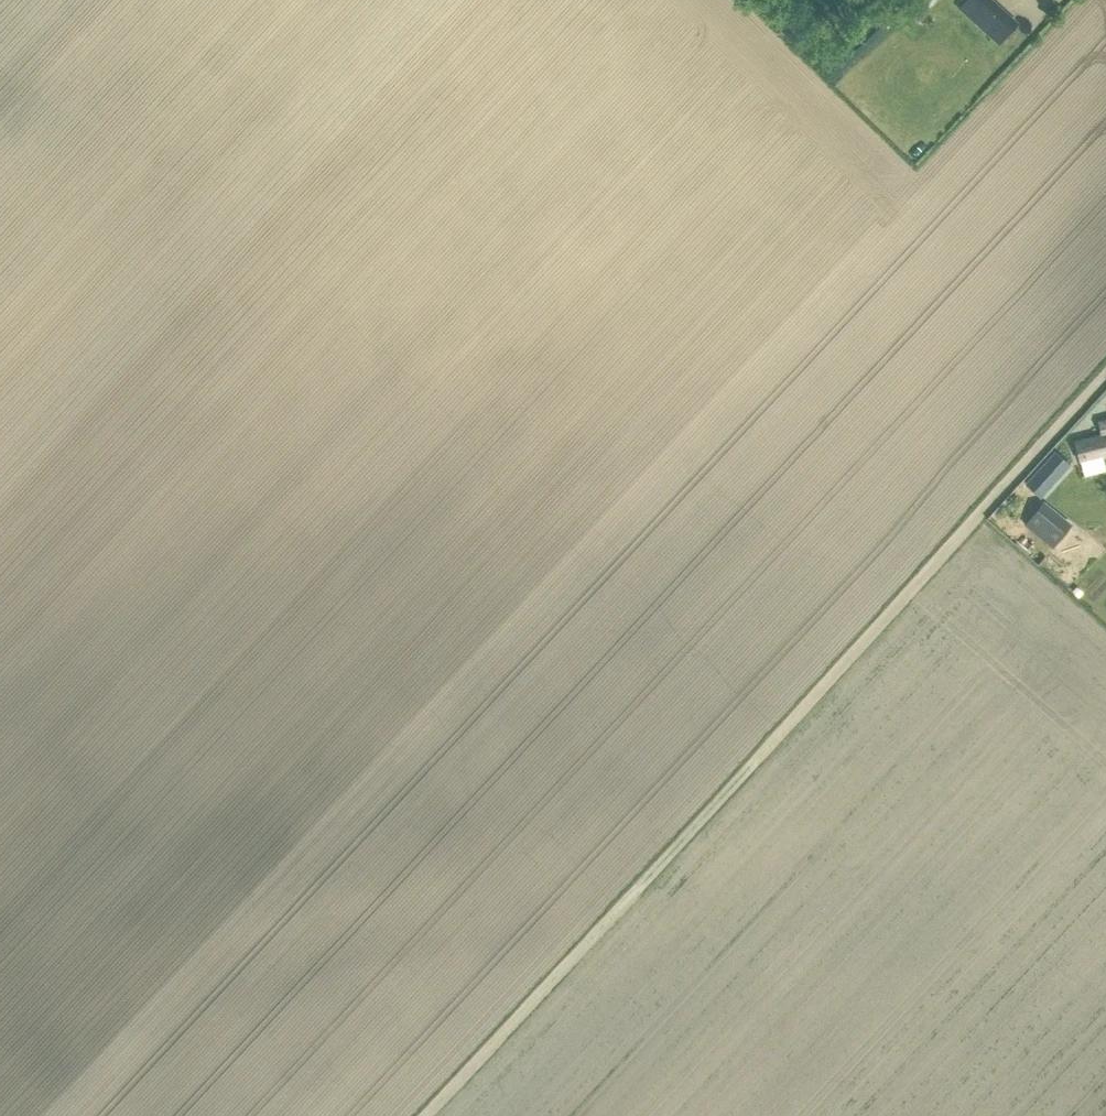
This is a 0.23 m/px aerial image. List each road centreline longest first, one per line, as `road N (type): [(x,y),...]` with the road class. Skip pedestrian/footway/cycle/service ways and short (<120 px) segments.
road 1 (track): [(1105,372),(423,1115)]

